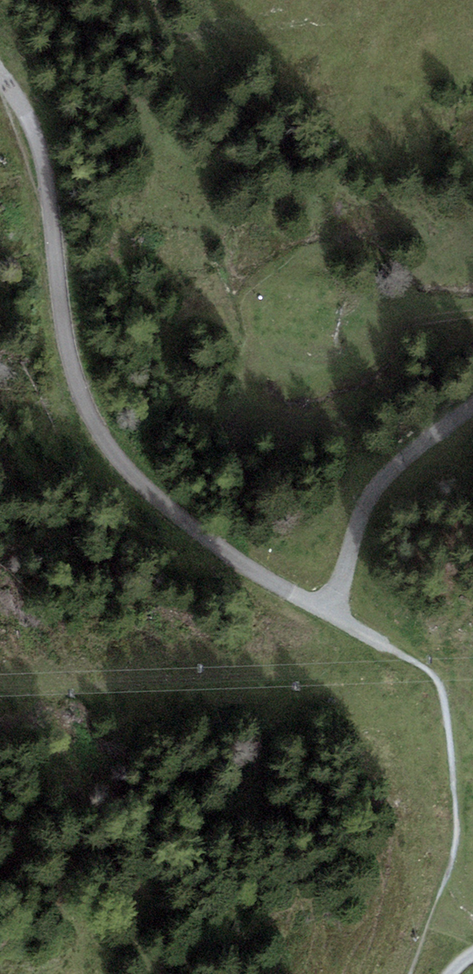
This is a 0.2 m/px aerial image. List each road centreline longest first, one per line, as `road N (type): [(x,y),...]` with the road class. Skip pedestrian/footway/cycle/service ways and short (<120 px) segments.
road 1 (track): [(0,71),(40,136),(58,209),(69,321),(90,395),(123,457),(293,596),(436,679)]
road 2 (track): [(472,399),(369,497),(346,566),(327,587),(293,596)]

